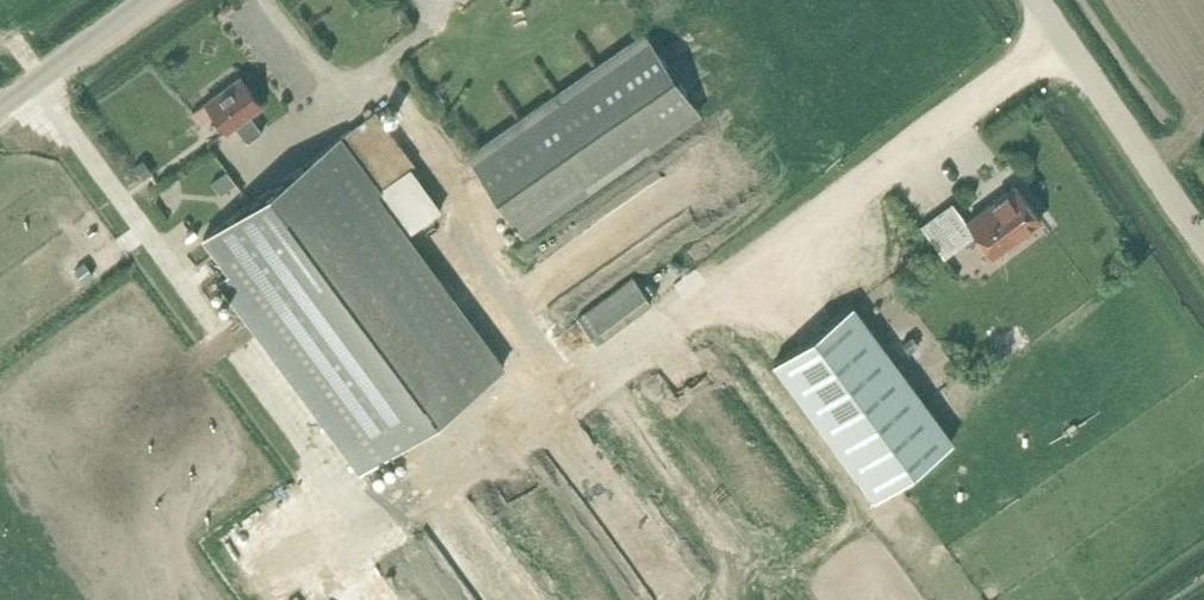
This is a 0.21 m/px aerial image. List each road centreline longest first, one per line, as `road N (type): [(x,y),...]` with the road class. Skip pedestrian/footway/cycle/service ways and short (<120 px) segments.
road 1 (unclassified): [(1203,245),(1036,0)]
road 2 (unclassified): [(0,108),(148,0)]

